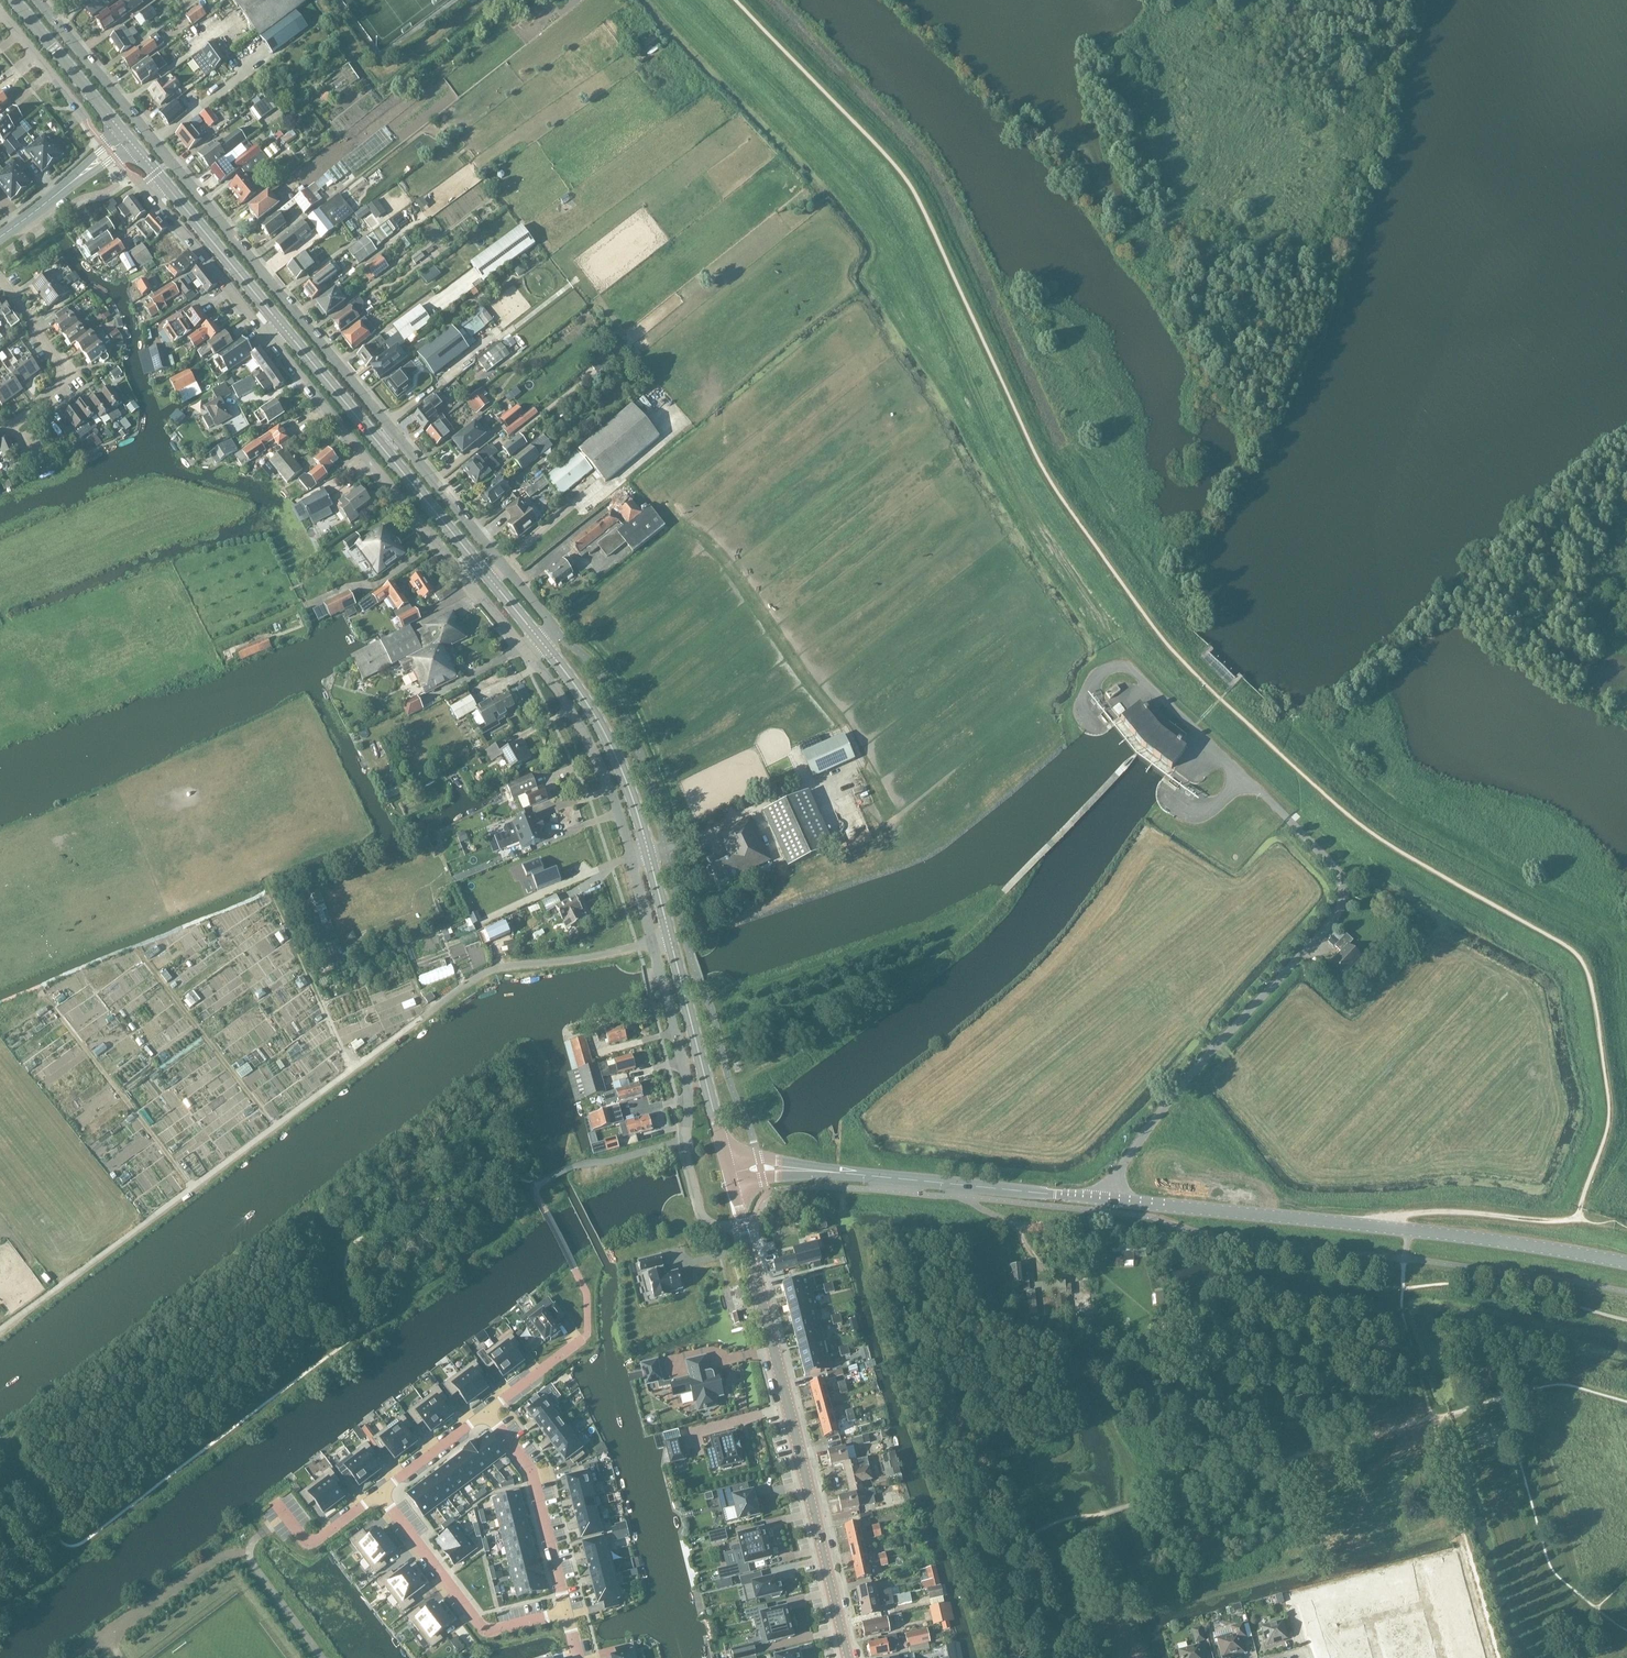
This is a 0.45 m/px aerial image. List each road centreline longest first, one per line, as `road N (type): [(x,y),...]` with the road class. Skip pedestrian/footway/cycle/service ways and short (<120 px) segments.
road 1 (residential): [(553,627),(37,0)]
road 2 (residential): [(163,186),(152,196),(526,649)]
road 3 (tertiary): [(540,639),(163,186)]
road 4 (tertiary): [(1103,1198),(1626,1264)]
road 5 (tertiary): [(847,1657),(730,1174)]
road 6 (tertiary): [(1103,1198),(814,1170),(730,1174)]
road 7 (tertiary): [(670,940),(645,835),(607,736),(540,639)]
road 8 (residential): [(526,649),(580,724),(612,794),(654,943)]
road 9 (residential): [(565,1612),(484,1631),(380,1493)]
road 10 (tertiary): [(730,1174),(670,940)]
road 11 (residential): [(565,1612),(533,1476),(487,1412)]
road 12 (track): [(267,879),(353,1068)]
road 13 (unclassified): [(654,943),(682,1054),(685,1142)]
road 14 (residential): [(0,421),(12,426),(56,385),(61,370),(0,277)]
road 15 (tertiary): [(125,140),(12,0)]
road 16 (tertiary): [(0,236),(125,140)]
road 17 (residential): [(274,1501),(313,1542),(380,1493)]
road 18 (residential): [(380,1493),(487,1412)]
road 19 (residential): [(0,11),(82,110)]

